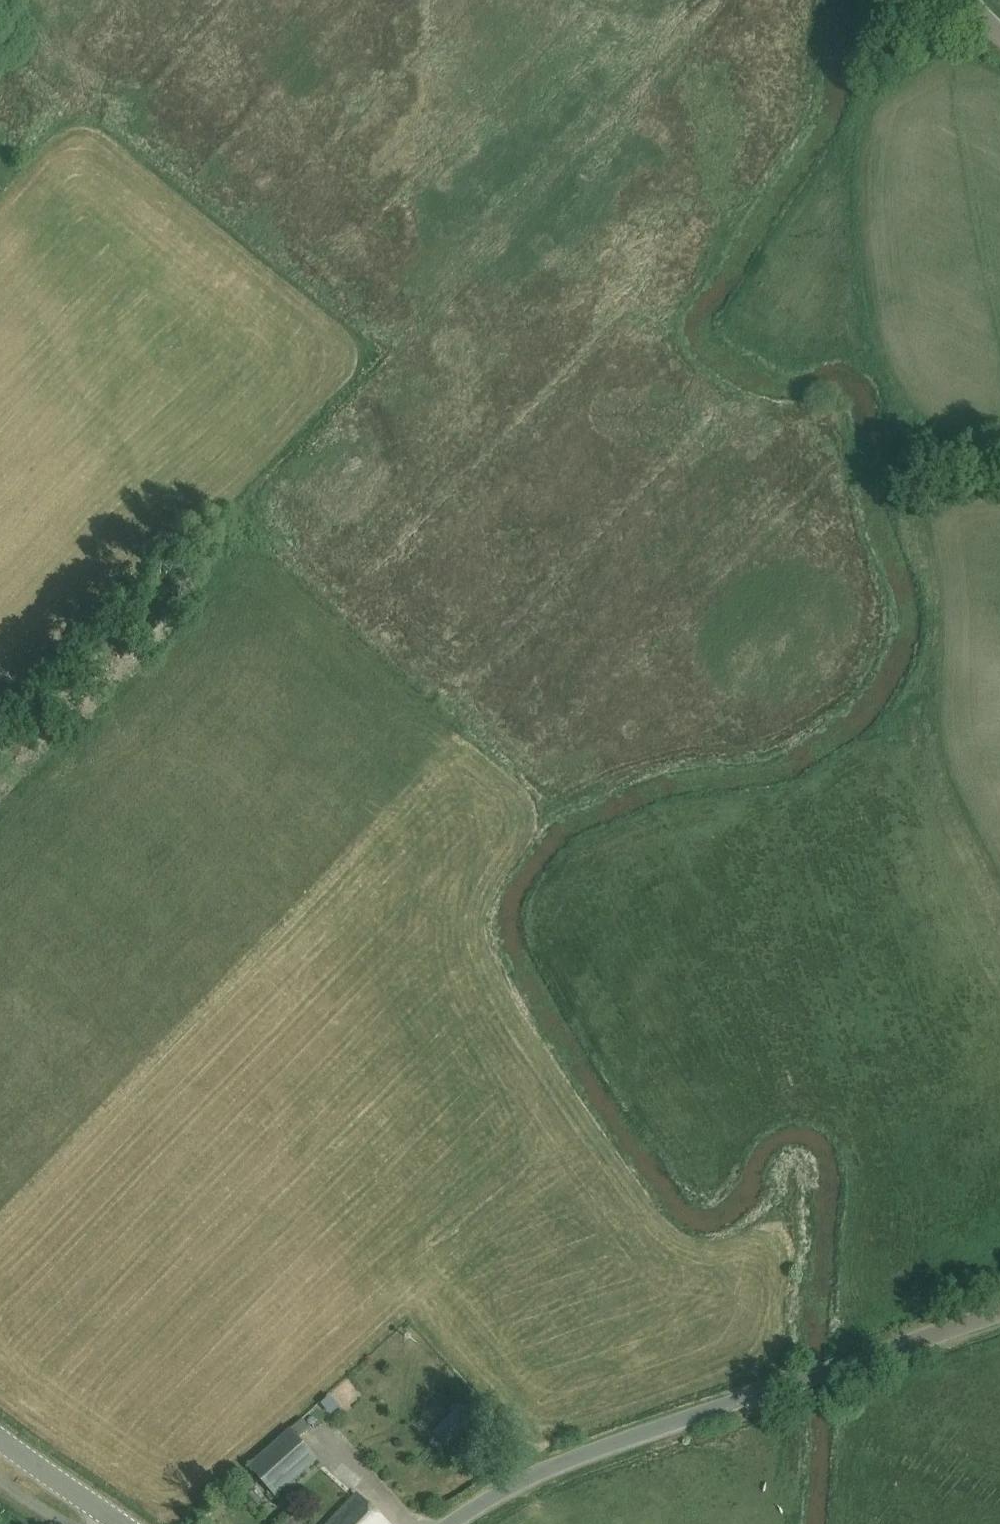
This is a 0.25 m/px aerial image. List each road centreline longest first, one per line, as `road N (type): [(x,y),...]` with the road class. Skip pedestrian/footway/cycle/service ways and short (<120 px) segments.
road 1 (tertiary): [(448,1523),(583,1453),(999,1312)]
road 2 (secondary): [(124,1523),(0,1436)]

